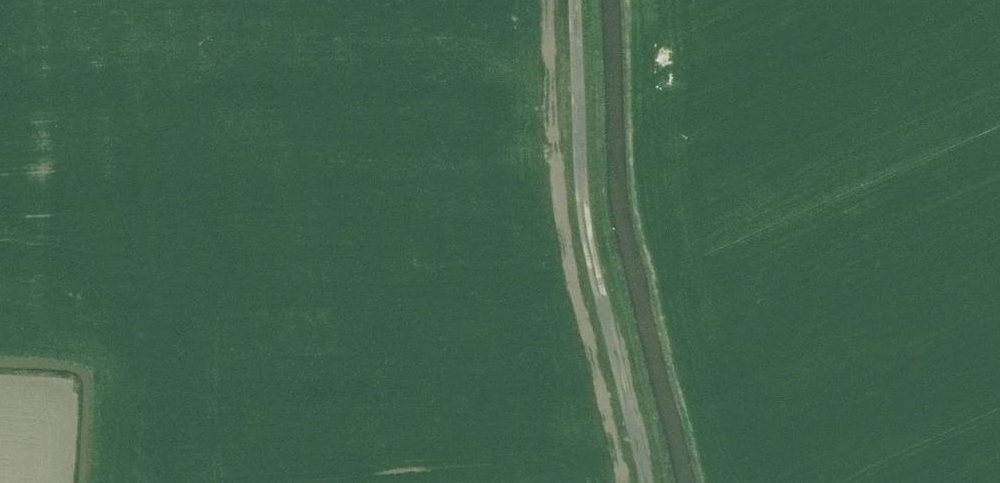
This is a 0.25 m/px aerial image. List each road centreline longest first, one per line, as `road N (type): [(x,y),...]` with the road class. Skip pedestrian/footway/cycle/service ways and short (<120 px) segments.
road 1 (track): [(644,482),(586,243),(574,0)]

